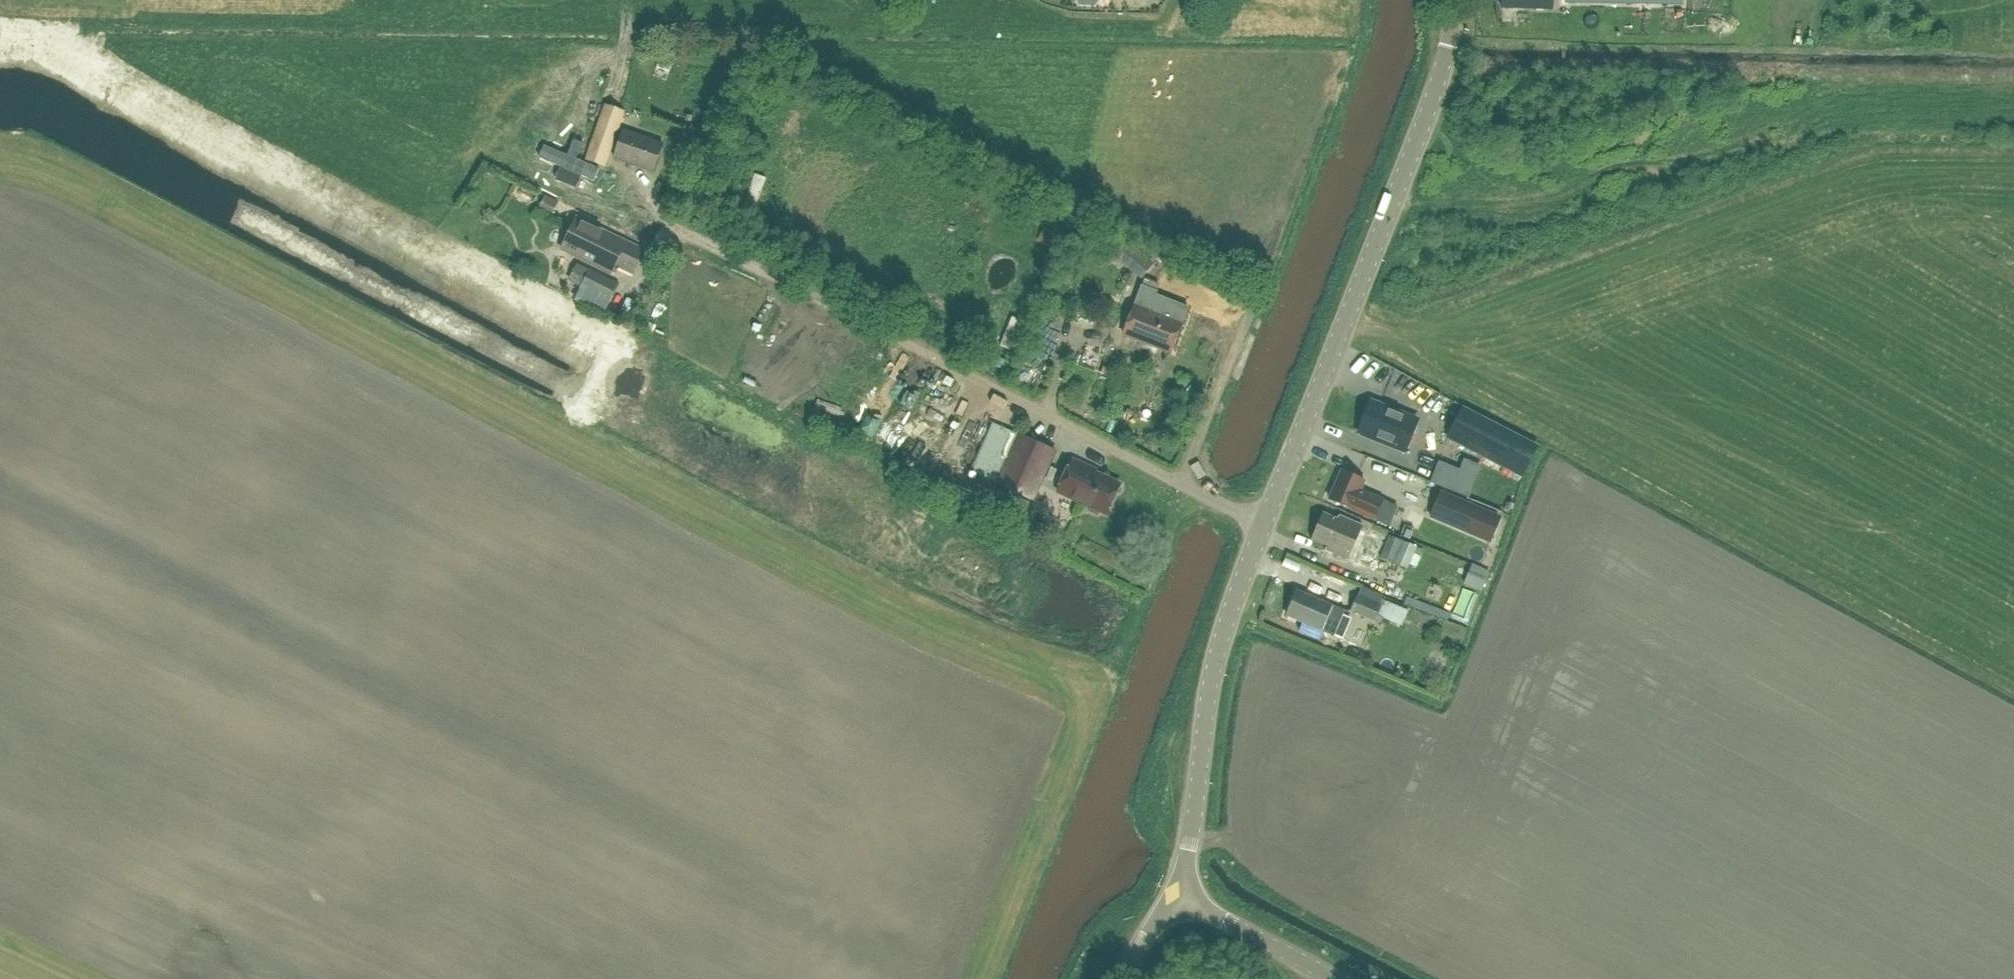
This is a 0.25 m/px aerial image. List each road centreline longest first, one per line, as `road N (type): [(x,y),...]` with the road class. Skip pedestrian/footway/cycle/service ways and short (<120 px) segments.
road 1 (tertiary): [(1176,897),(1205,716),(1232,608),(1442,75),(1455,0)]
road 2 (unclassified): [(1332,978),(1176,897)]

